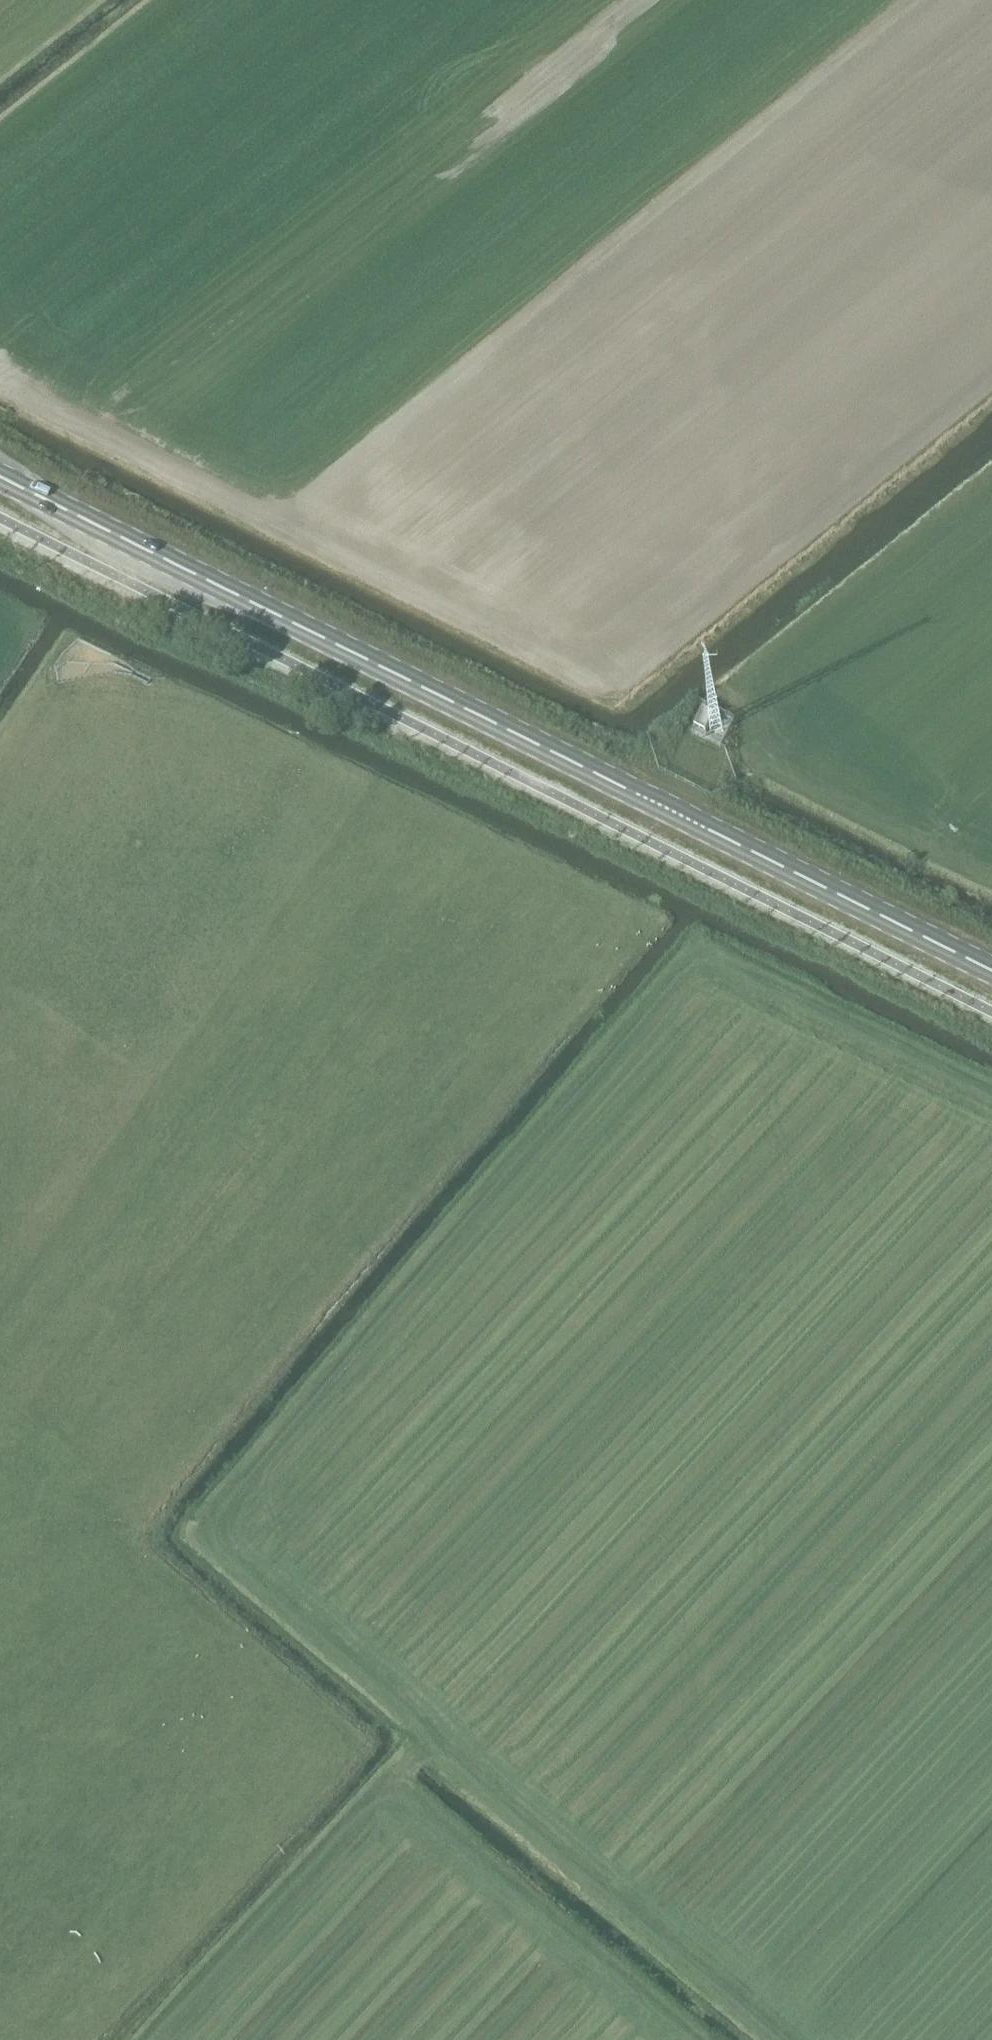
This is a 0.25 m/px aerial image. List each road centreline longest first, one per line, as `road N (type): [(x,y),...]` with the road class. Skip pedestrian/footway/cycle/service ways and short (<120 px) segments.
road 1 (primary): [(991,969),(0,477)]

